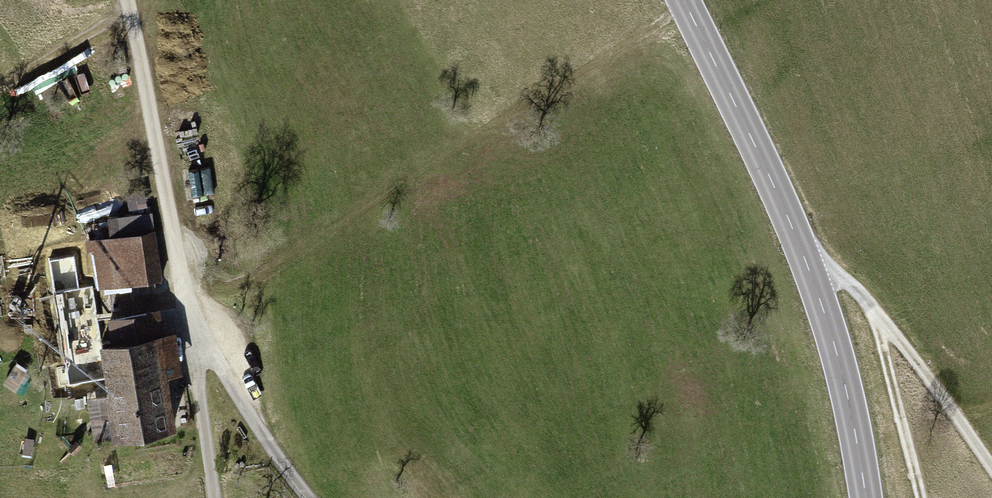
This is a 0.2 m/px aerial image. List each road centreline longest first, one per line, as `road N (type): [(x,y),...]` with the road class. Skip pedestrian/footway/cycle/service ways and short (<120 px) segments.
road 1 (track): [(188,313),(690,0)]
road 2 (primary): [(684,0),(795,234),(831,330),(862,497)]
road 3 (track): [(191,323),(127,0)]
road 4 (track): [(991,466),(861,293),(795,234)]
road 5 (track): [(312,497),(191,323)]
road 6 (track): [(875,309),(920,497)]
road 7 (track): [(191,323),(213,497)]
road 8 (track): [(0,88),(129,7)]

